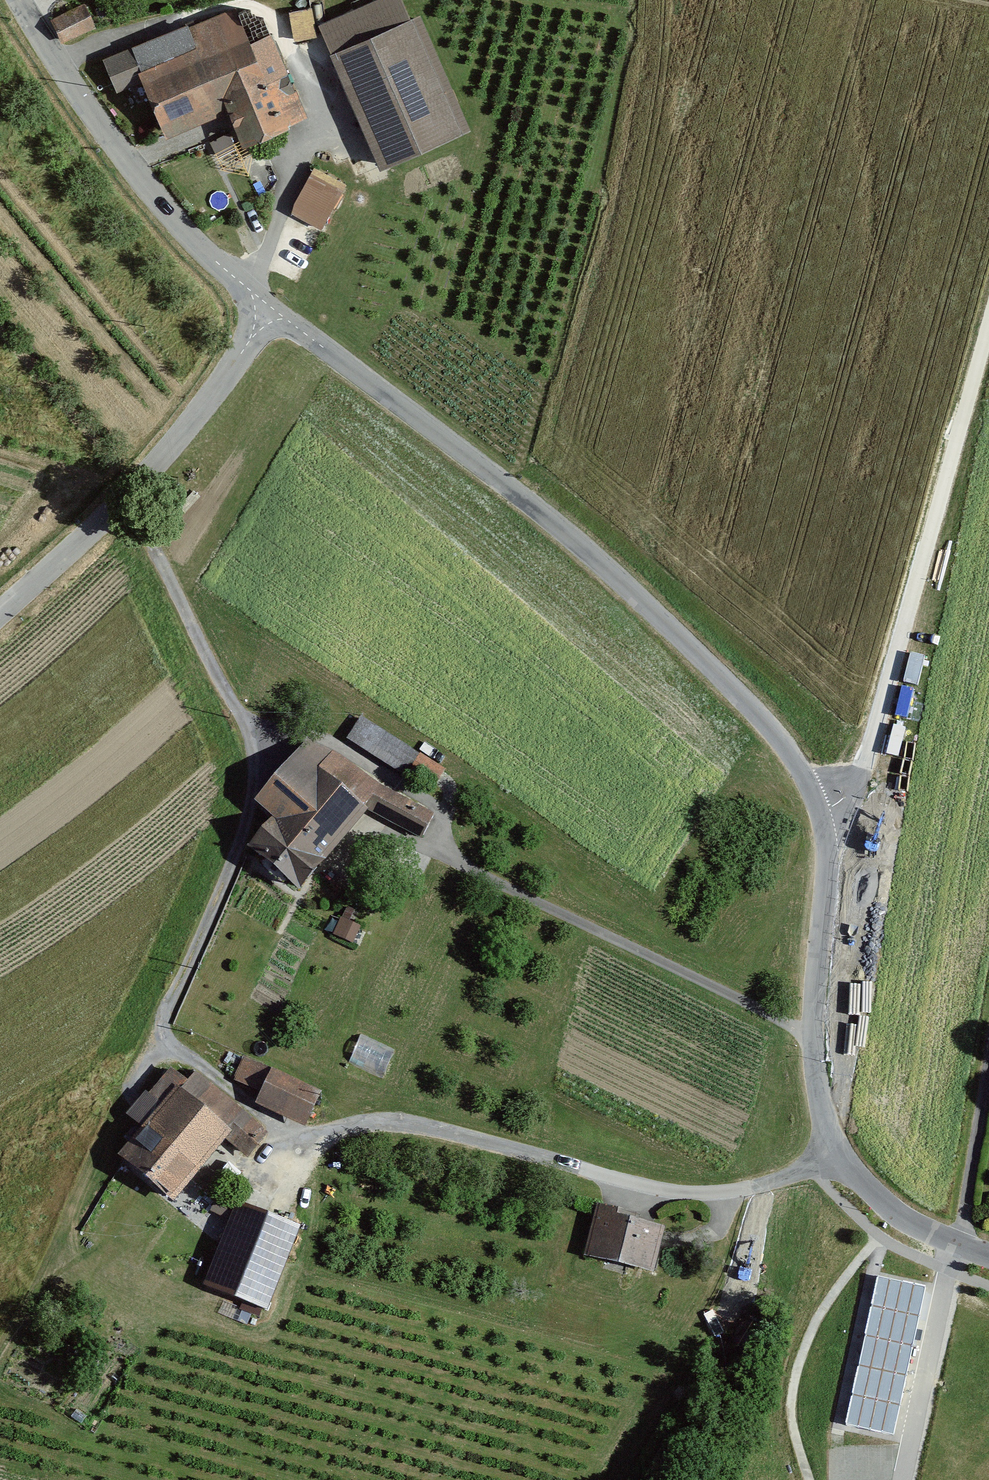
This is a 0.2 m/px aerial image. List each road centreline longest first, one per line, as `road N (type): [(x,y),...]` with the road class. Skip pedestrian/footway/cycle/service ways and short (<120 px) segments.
road 1 (unclassified): [(988,1253),(901,1217),(833,1145),(820,1093),(829,859),(823,811),(792,755),(624,576),(273,307)]
road 2 (track): [(128,497),(240,716),(253,773),(248,827),(130,1096),(136,1102)]
road 3 (track): [(833,1145),(767,1180),(684,1193),(378,1113),(332,1128),(257,1188)]
road 4 (track): [(988,317),(858,788),(823,811)]
road 5 (track): [(534,506),(635,78),(645,0)]
road 6 (unclassified): [(0,608),(118,508),(202,412),(273,307)]
road 7 (unclassified): [(273,307),(179,215),(96,113),(24,0)]
road 8 (track): [(240,716),(323,740),(442,811),(453,858),(481,874)]
road 9 (track): [(164,1019),(171,1046),(305,1150)]

